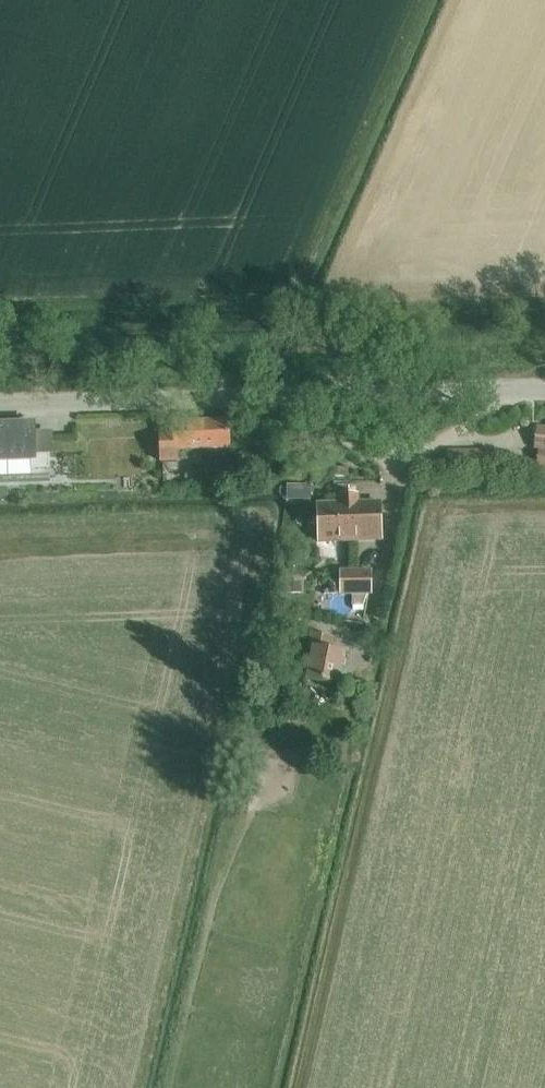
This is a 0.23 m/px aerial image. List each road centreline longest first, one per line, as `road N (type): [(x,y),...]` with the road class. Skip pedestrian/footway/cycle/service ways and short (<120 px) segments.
road 1 (track): [(0,539),(265,527),(142,1087)]
road 2 (track): [(298,1087),(432,508),(544,506)]
road 3 (track): [(544,344),(0,365)]
road 4 (unclassified): [(544,391),(0,405)]
road 5 (track): [(340,352),(338,303),(0,315)]
road 6 (track): [(321,303),(454,0)]

